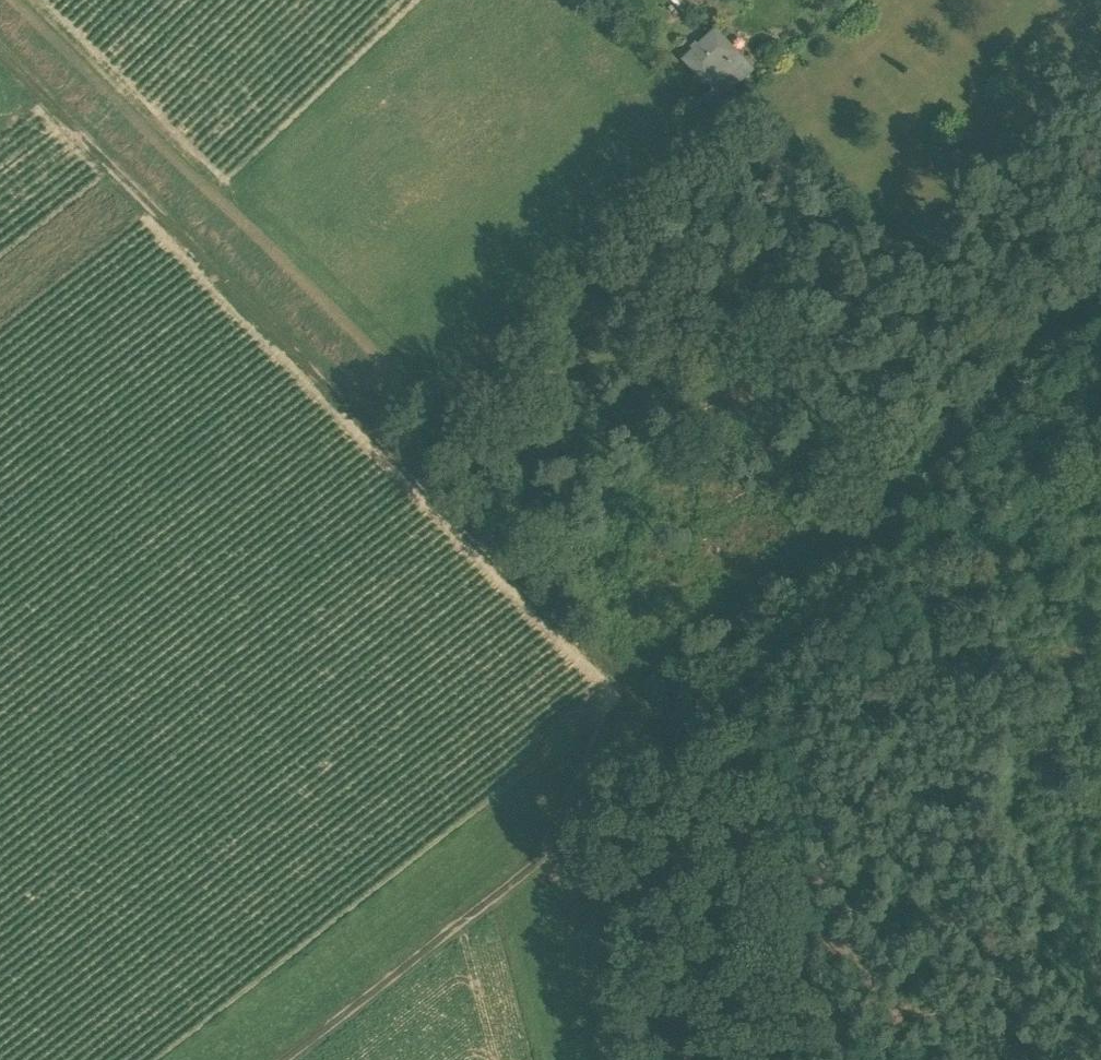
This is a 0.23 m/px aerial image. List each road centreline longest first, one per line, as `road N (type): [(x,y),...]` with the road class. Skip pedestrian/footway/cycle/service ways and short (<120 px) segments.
road 1 (track): [(699,742),(126,200),(0,67)]
road 2 (track): [(298,1059),(699,742)]
road 3 (track): [(699,742),(1100,430)]
road 4 (track): [(594,1059),(551,857)]

